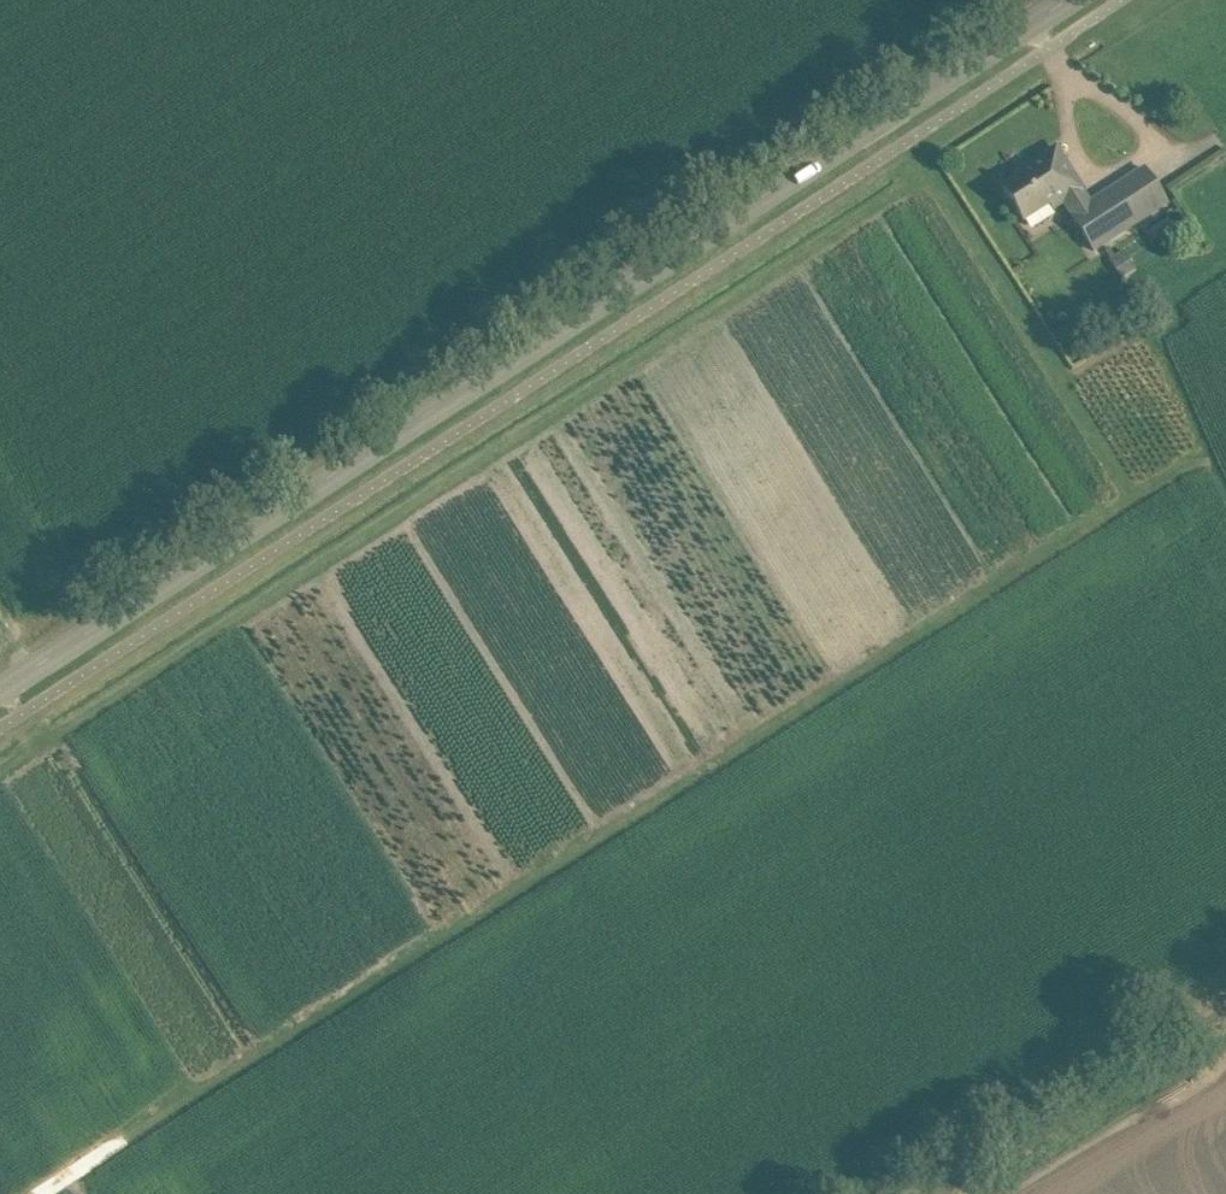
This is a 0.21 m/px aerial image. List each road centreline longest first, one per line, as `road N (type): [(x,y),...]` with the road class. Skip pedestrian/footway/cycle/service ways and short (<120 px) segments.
road 1 (tertiary): [(0,700),(1067,0)]
road 2 (track): [(1225,1002),(927,1193)]

